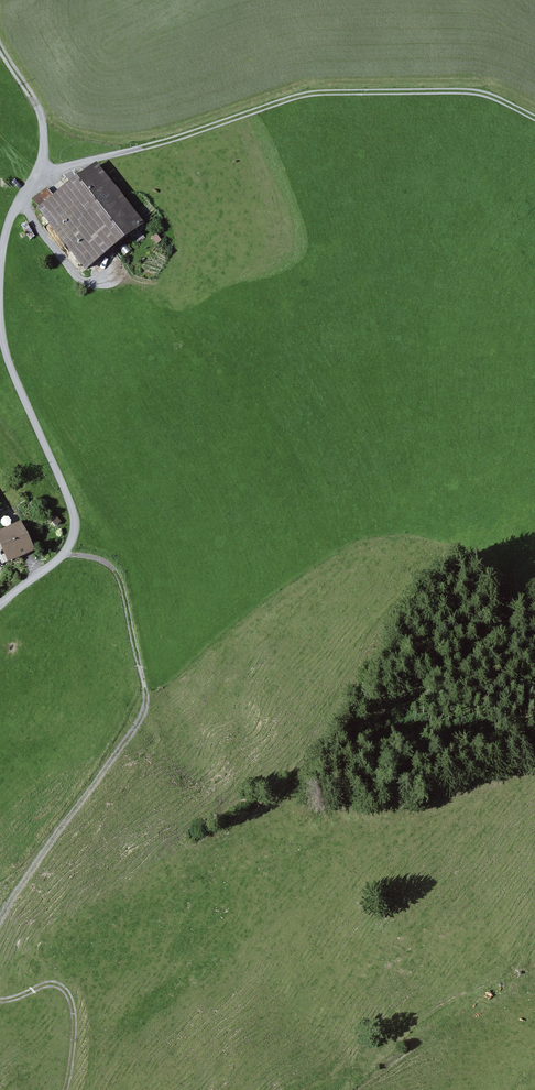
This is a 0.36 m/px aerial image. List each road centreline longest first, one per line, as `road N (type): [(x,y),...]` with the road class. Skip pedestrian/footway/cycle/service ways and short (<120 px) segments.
road 1 (track): [(64,556),(85,555),(113,568),(145,708),(0,921)]
road 2 (track): [(142,147),(317,93),(464,91),(534,118)]
road 3 (track): [(0,604),(64,556),(75,531),(0,322)]
road 4 (track): [(0,277),(11,213),(40,176),(142,147)]
road 5 (track): [(0,1001),(45,984),(64,988),(74,1013),(62,1089)]

